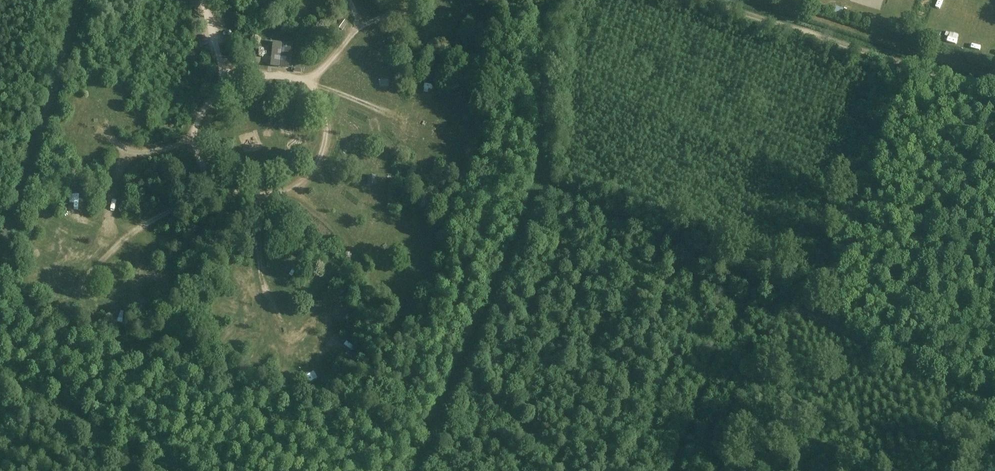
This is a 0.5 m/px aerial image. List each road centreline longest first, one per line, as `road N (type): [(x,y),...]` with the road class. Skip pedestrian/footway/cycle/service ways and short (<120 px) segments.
road 1 (track): [(994,94),(705,0)]

